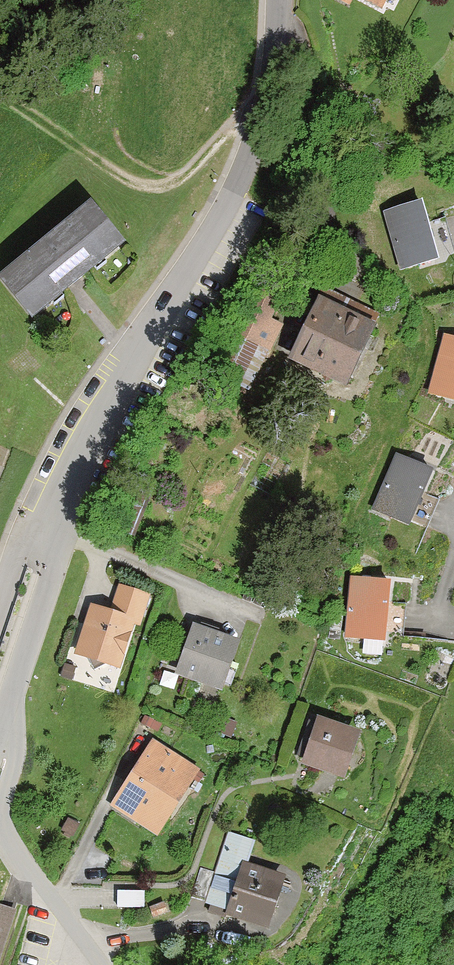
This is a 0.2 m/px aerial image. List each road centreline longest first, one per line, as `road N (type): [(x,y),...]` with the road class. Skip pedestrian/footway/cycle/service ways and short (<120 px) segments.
road 1 (residential): [(280,0),(268,115),(214,234),(77,458),(51,577),(5,715)]
road 2 (residential): [(5,715),(18,750),(3,829),(100,964)]

